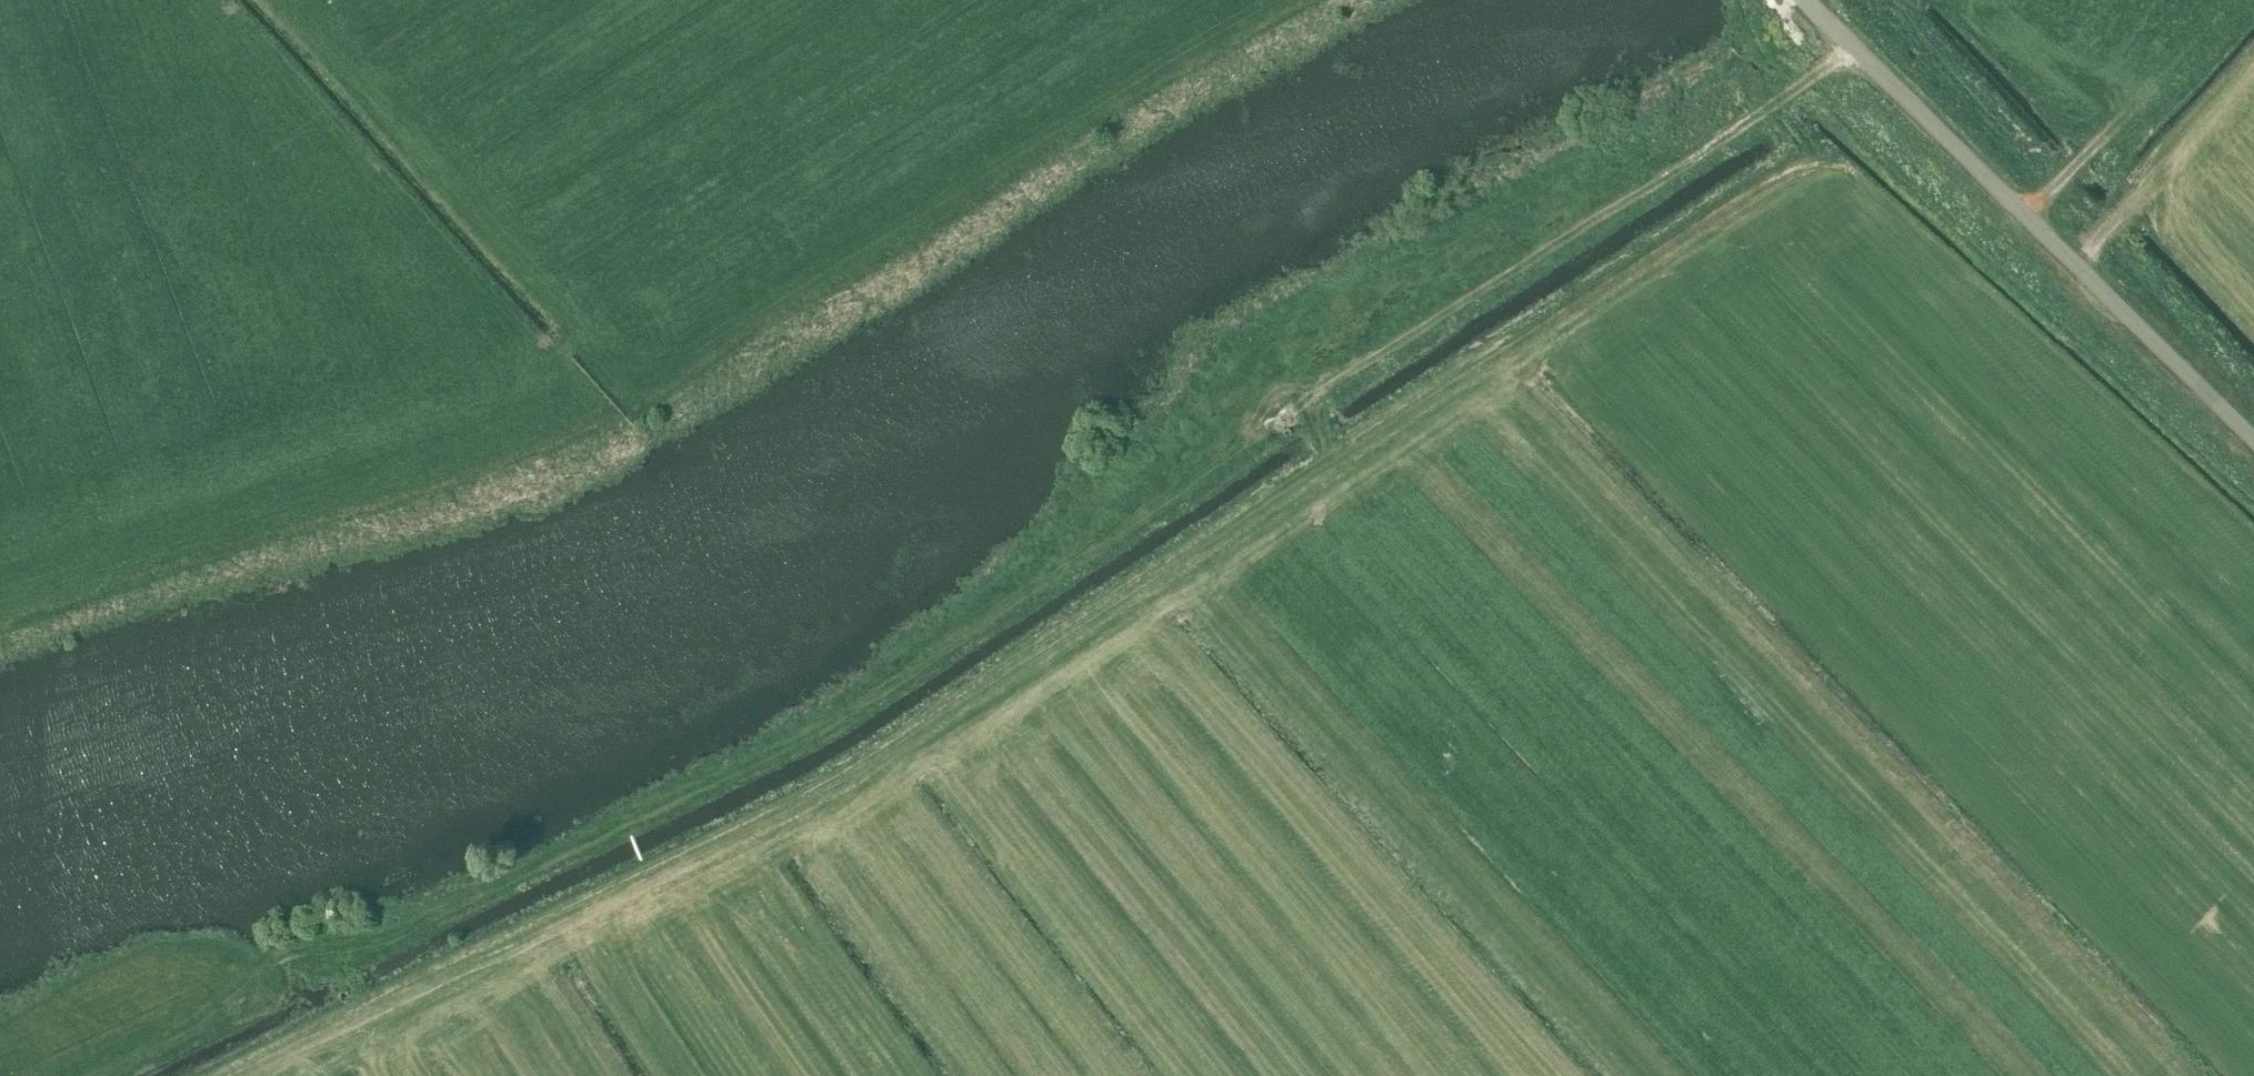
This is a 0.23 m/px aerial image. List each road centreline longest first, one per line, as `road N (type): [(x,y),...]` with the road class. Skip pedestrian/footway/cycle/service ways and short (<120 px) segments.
road 1 (unclassified): [(2253,438),(1804,0)]

